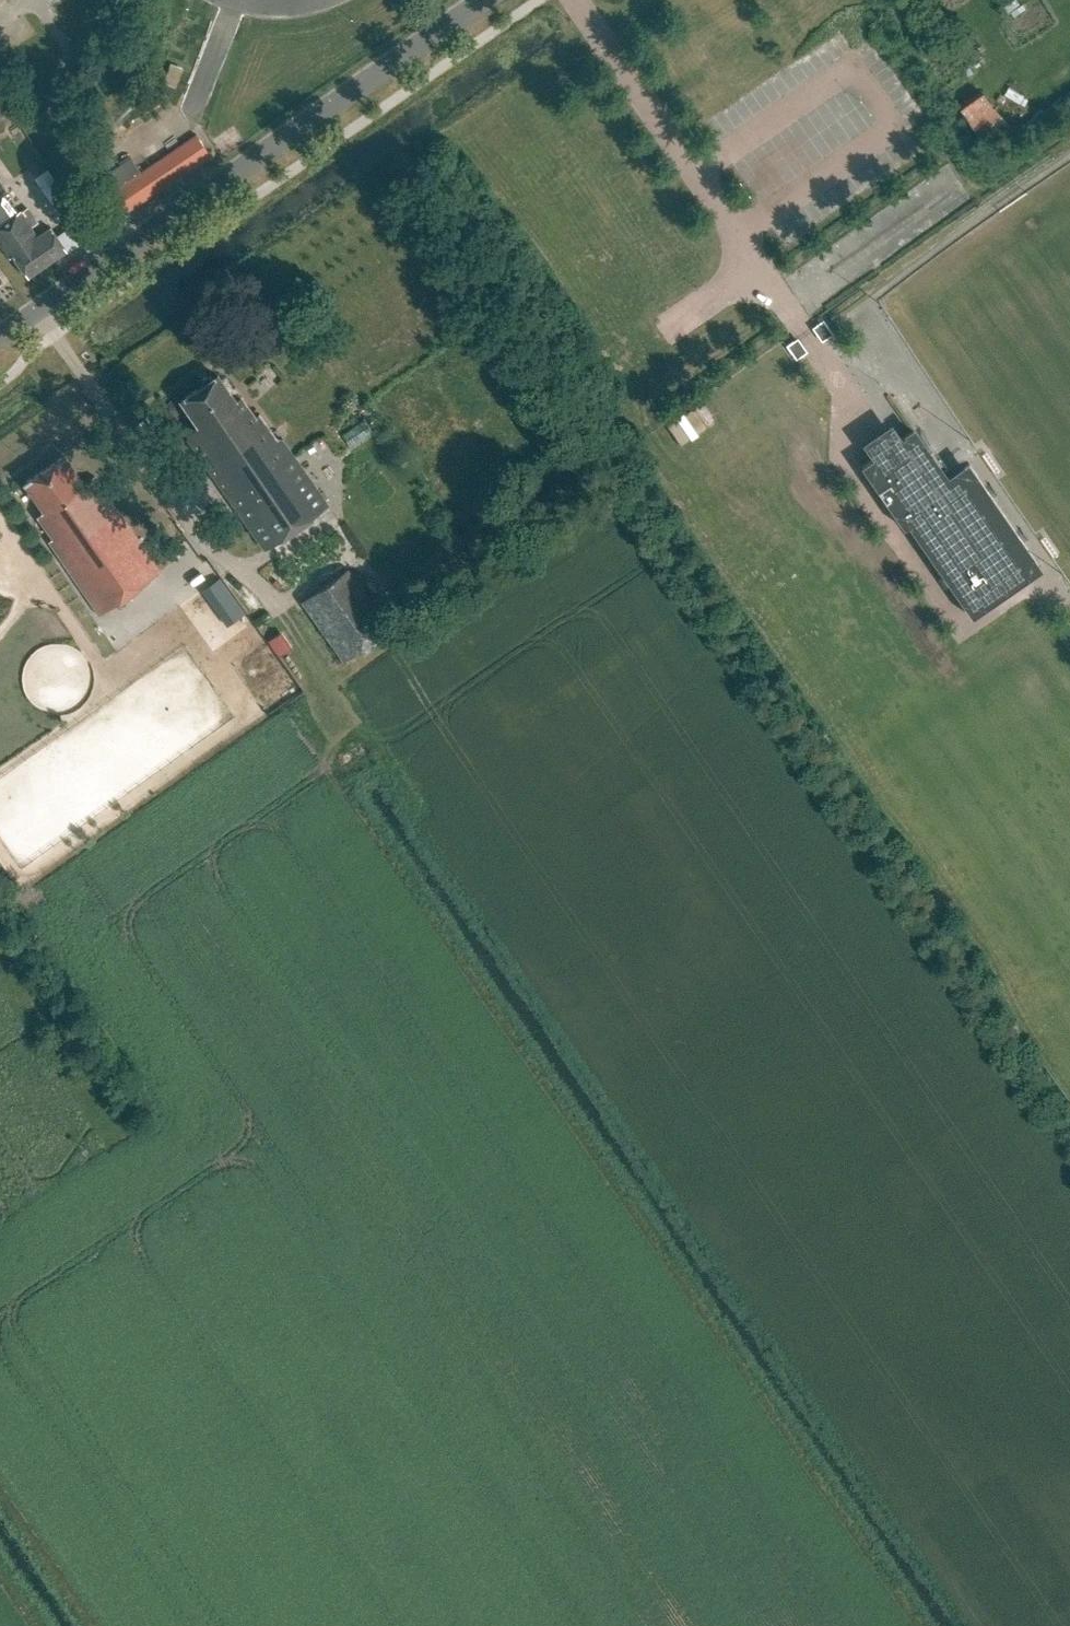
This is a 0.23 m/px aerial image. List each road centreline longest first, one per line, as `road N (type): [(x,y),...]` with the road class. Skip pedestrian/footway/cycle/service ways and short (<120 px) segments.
road 1 (unclassified): [(0,336),(484,0)]
road 2 (track): [(277,607),(328,690),(315,725)]

